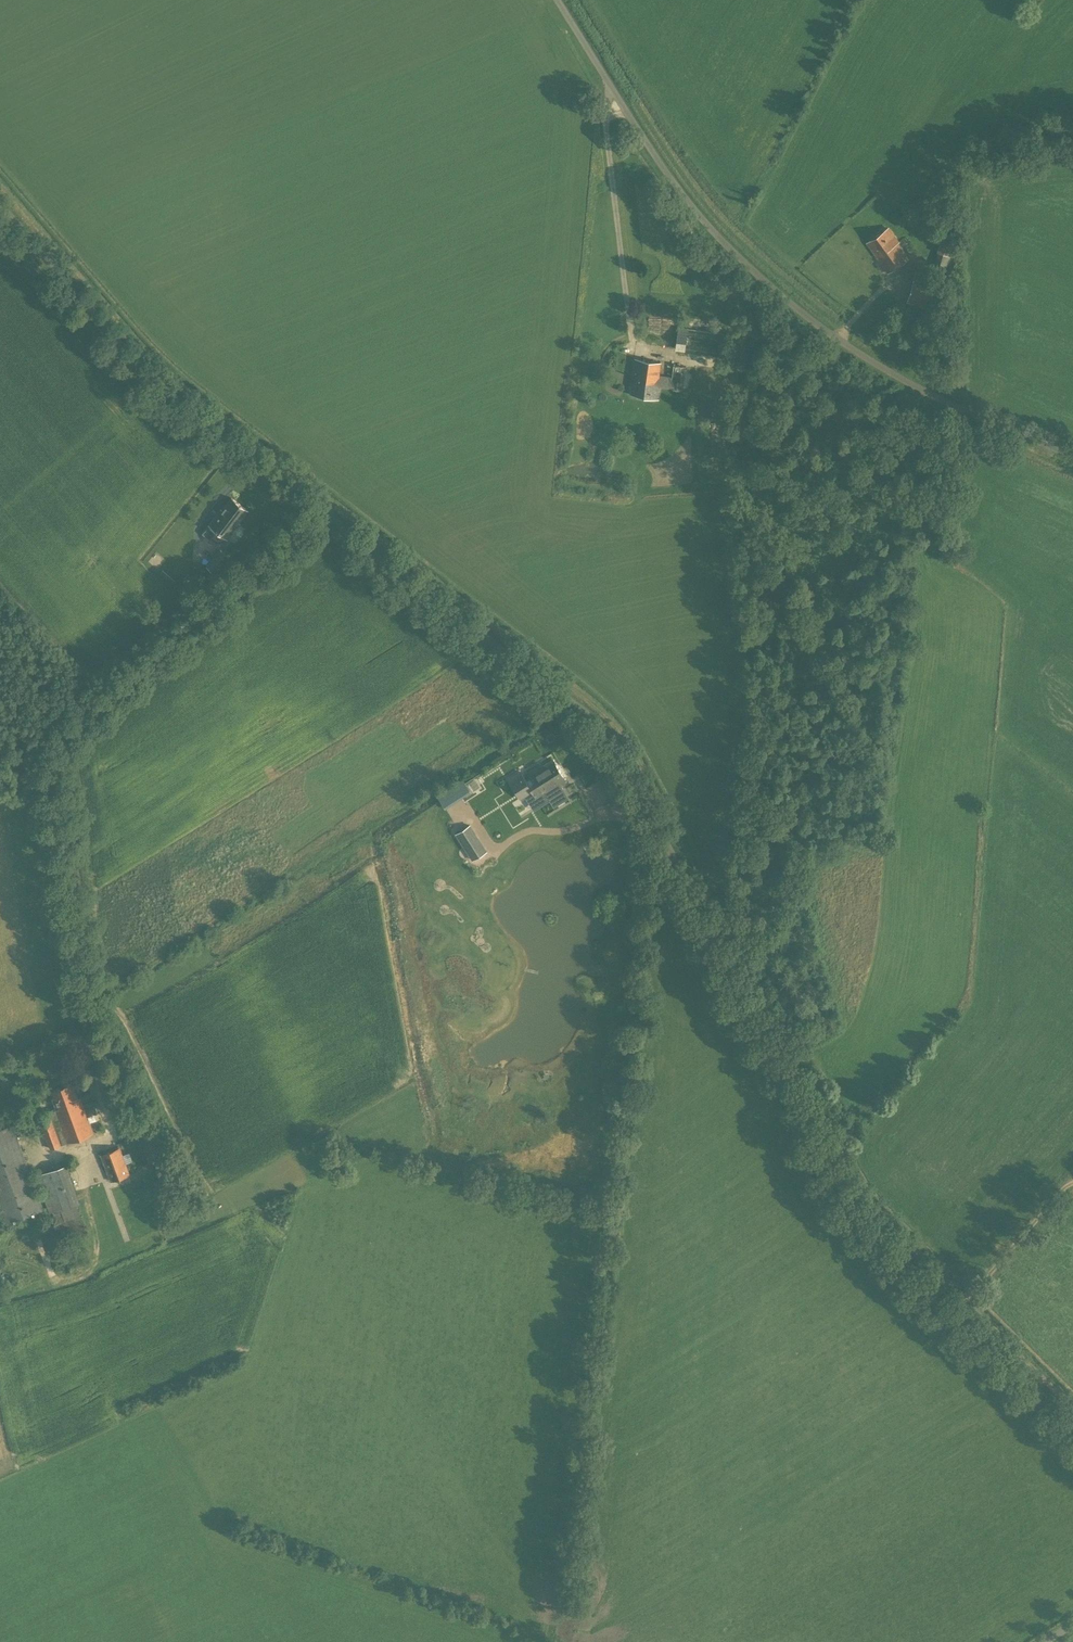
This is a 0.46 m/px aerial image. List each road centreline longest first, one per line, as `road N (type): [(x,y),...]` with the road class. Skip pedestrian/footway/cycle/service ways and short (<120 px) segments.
road 1 (unclassified): [(1072,1427),(849,1200),(605,718),(159,380),(0,201)]
road 2 (track): [(323,507),(65,728),(51,757),(108,1129)]
road 3 (unclassified): [(1072,456),(919,386),(779,293),(701,220),(560,0)]

